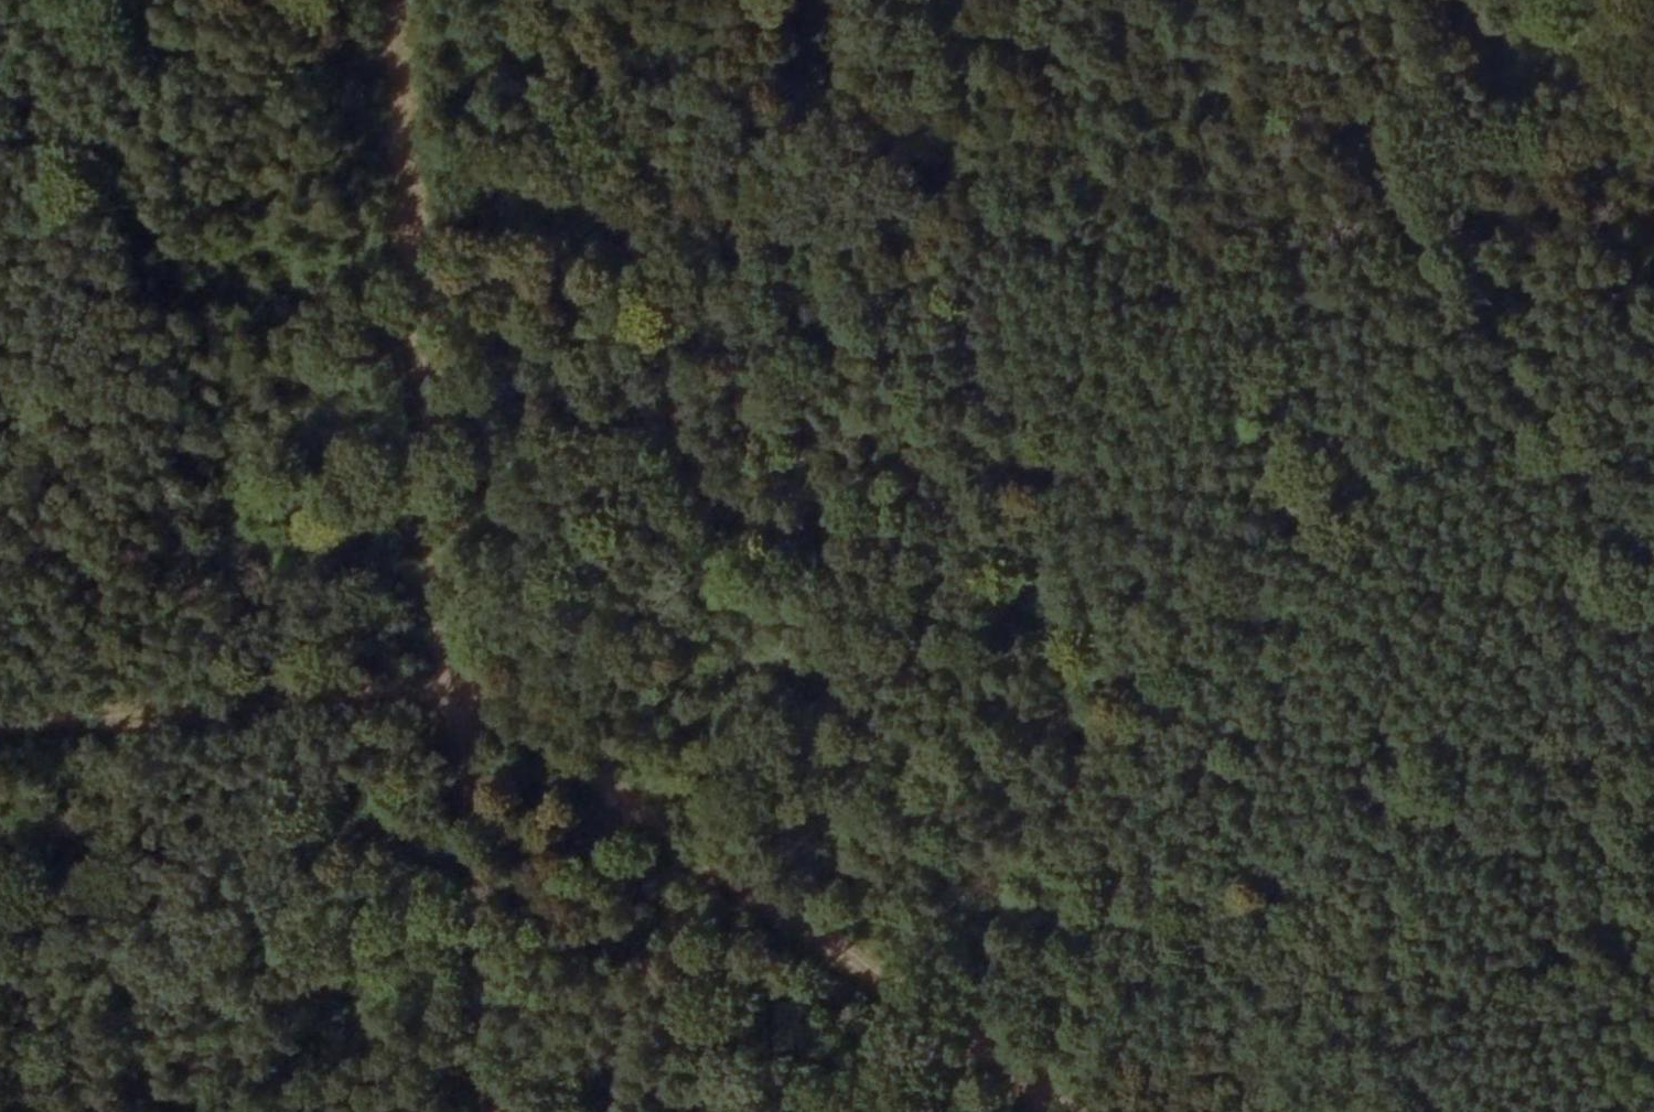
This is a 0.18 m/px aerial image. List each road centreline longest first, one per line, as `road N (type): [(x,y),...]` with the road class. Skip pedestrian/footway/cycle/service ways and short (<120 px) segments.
road 1 (track): [(401,0),(489,1111)]

